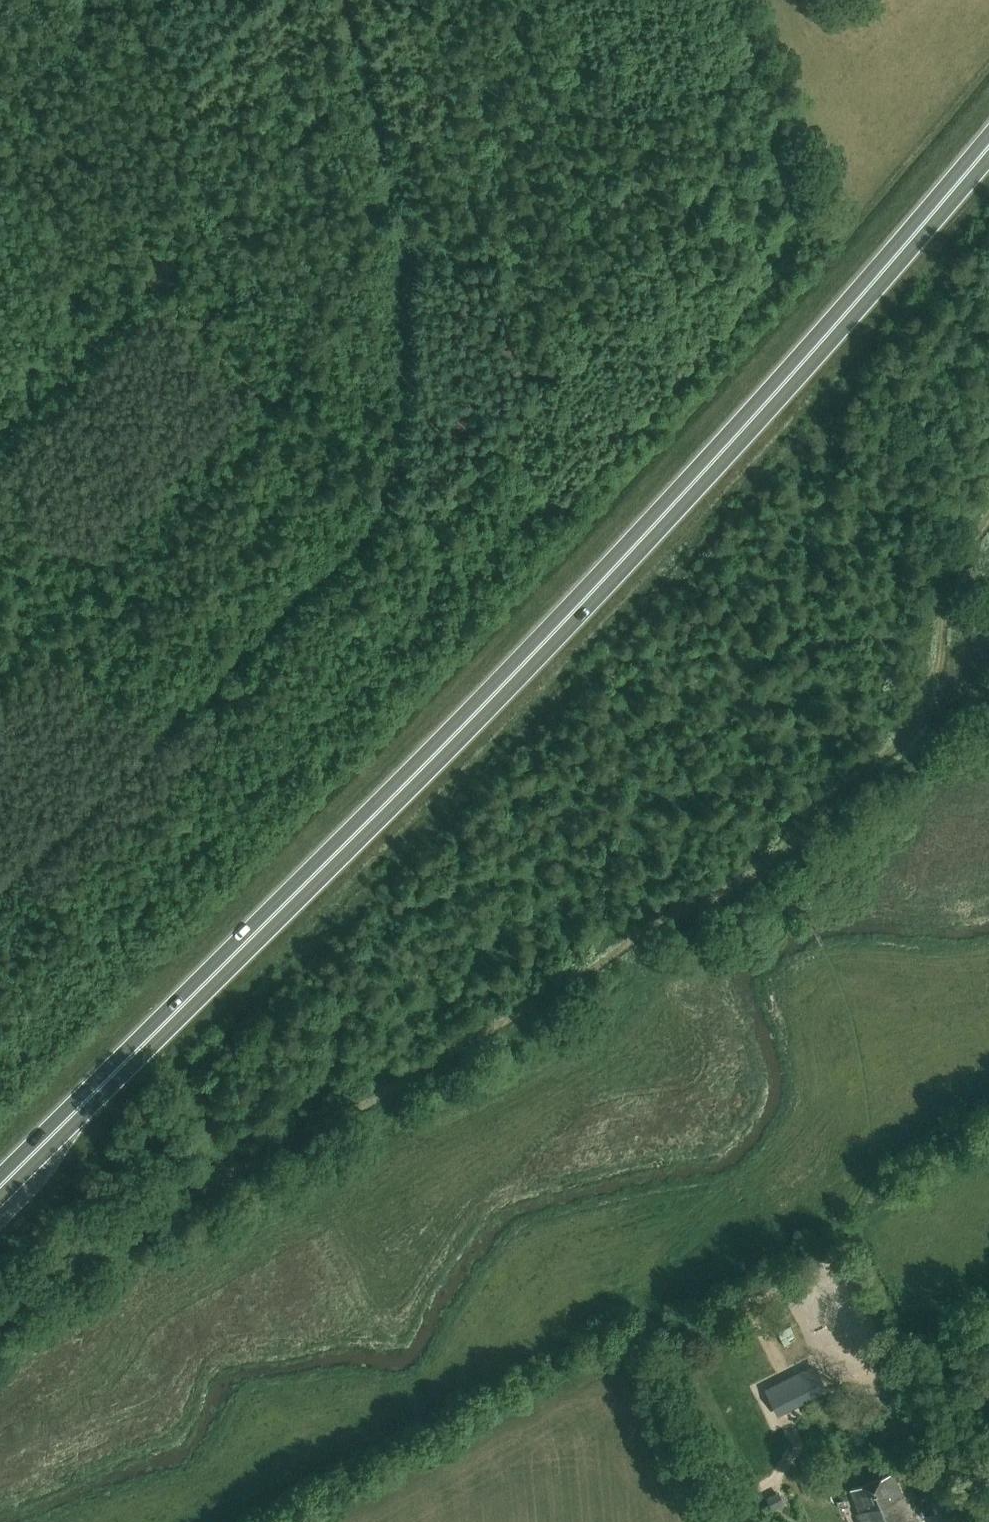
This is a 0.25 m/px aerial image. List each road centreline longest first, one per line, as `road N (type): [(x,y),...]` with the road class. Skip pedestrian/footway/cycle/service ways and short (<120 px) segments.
road 1 (trunk): [(0,1186),(503,687),(988,146)]
road 2 (track): [(348,0),(396,192),(405,270),(404,423),(379,520),(151,755),(0,886)]
road 3 (track): [(853,1232),(956,1521)]

